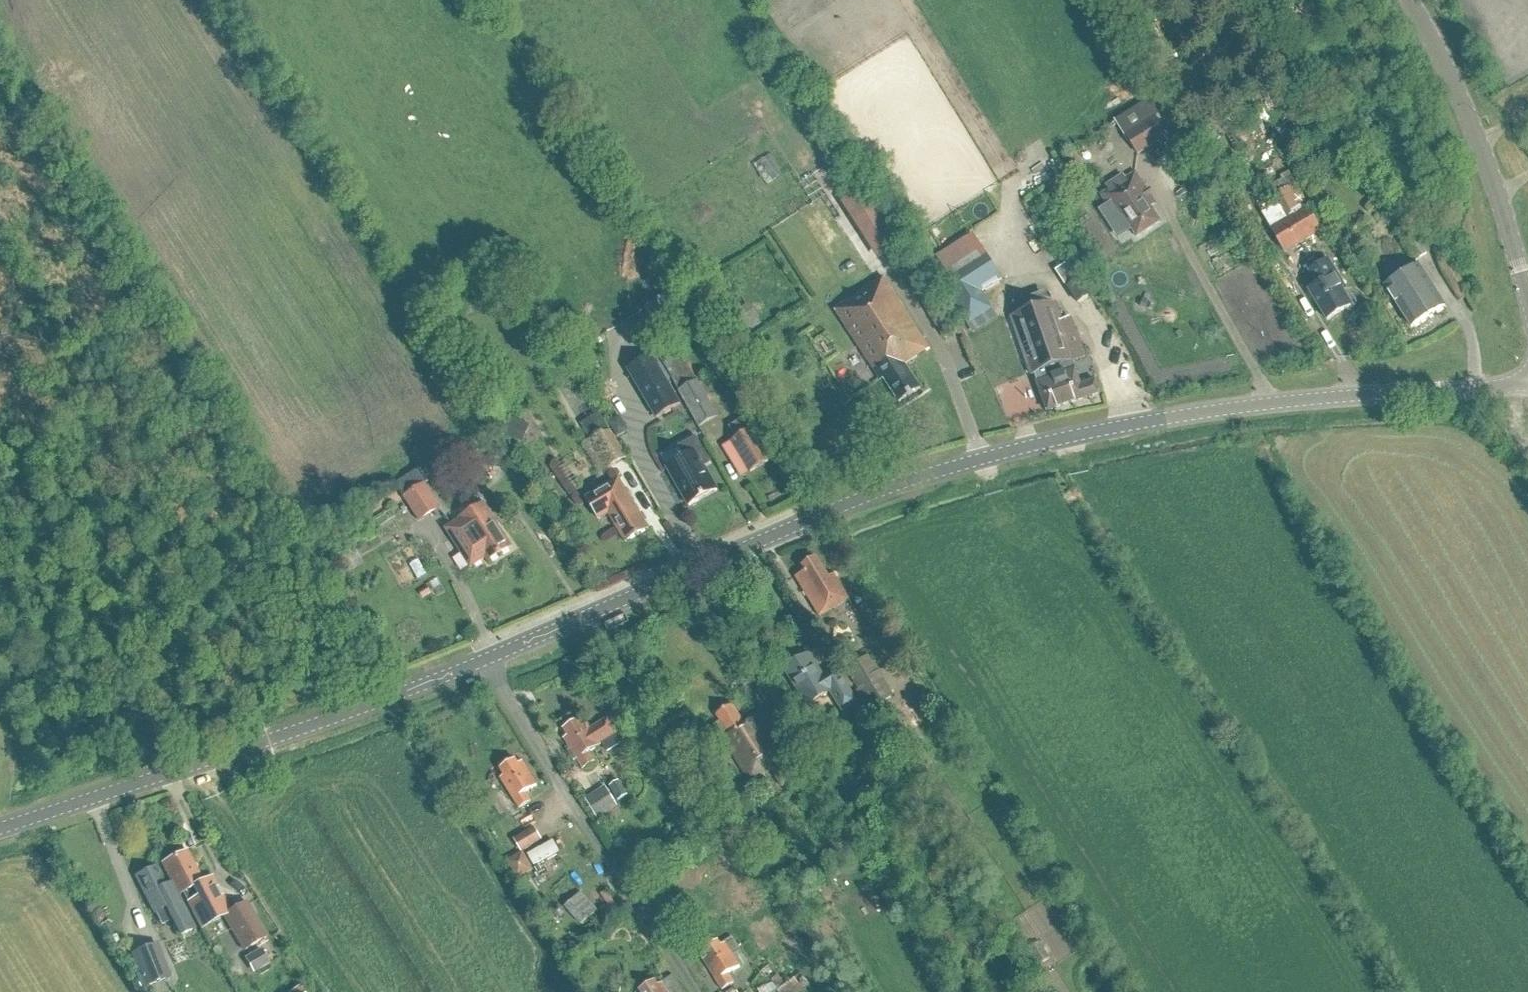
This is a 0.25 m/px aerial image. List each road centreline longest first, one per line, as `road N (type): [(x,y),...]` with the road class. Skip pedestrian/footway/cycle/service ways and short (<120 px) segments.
road 1 (tertiary): [(488,659),(875,493),(995,455),(1245,407),(1527,381)]
road 2 (tertiary): [(0,829),(488,659)]
road 3 (unclassified): [(488,659),(695,991)]
road 4 (tertiary): [(1527,296),(1478,139),(1406,0)]

